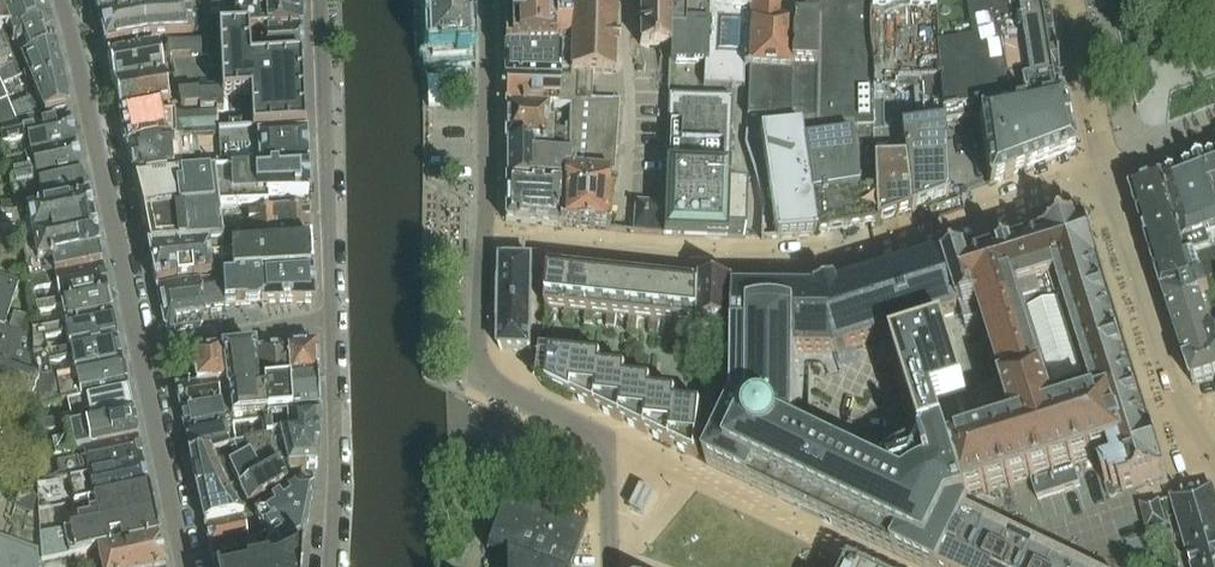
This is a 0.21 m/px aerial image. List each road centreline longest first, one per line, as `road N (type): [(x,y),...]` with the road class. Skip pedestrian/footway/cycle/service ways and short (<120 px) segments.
road 1 (residential): [(1108,176),(1081,176),(837,261),(713,264),(489,242)]
road 2 (residential): [(489,242),(484,367),(498,390),(607,447),(613,562)]
road 3 (residential): [(143,350),(61,0)]
road 4 (residential): [(322,0),(331,317)]
road 5 (residential): [(1214,453),(1159,370),(1118,238),(1108,176)]
road 6 (residential): [(331,317),(331,566)]
road 7 (residential): [(485,0),(489,242)]
road 8 (residential): [(186,566),(143,350)]
road 9 (residential): [(331,317),(143,350)]
road 10 (residential): [(1108,176),(1072,0)]

